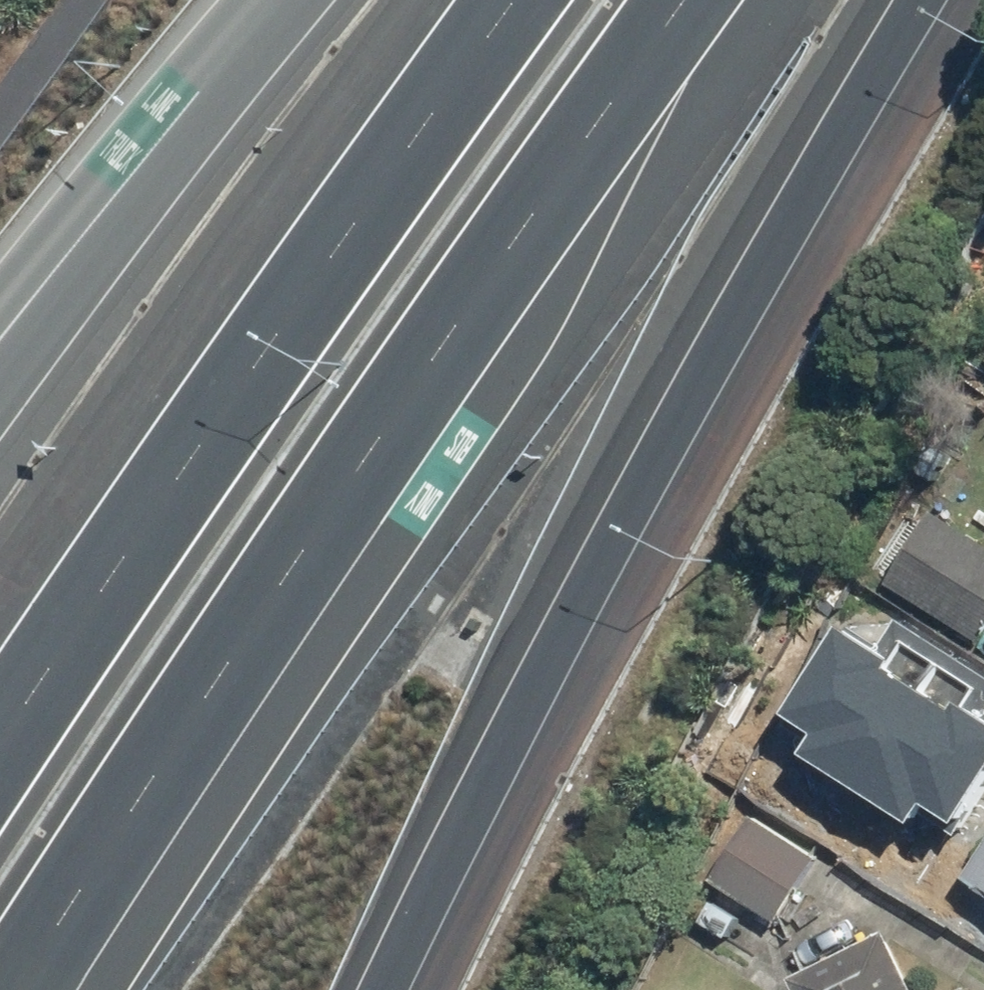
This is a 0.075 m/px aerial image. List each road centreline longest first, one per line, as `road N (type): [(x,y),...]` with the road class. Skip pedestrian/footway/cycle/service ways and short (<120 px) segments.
road 1 (motorway): [(684,0),(452,327),(17,989)]
road 2 (motorway): [(938,0),(649,497),(409,989)]
road 3 (motorway): [(0,762),(532,0)]
road 4 (motorway): [(0,391),(301,0)]

